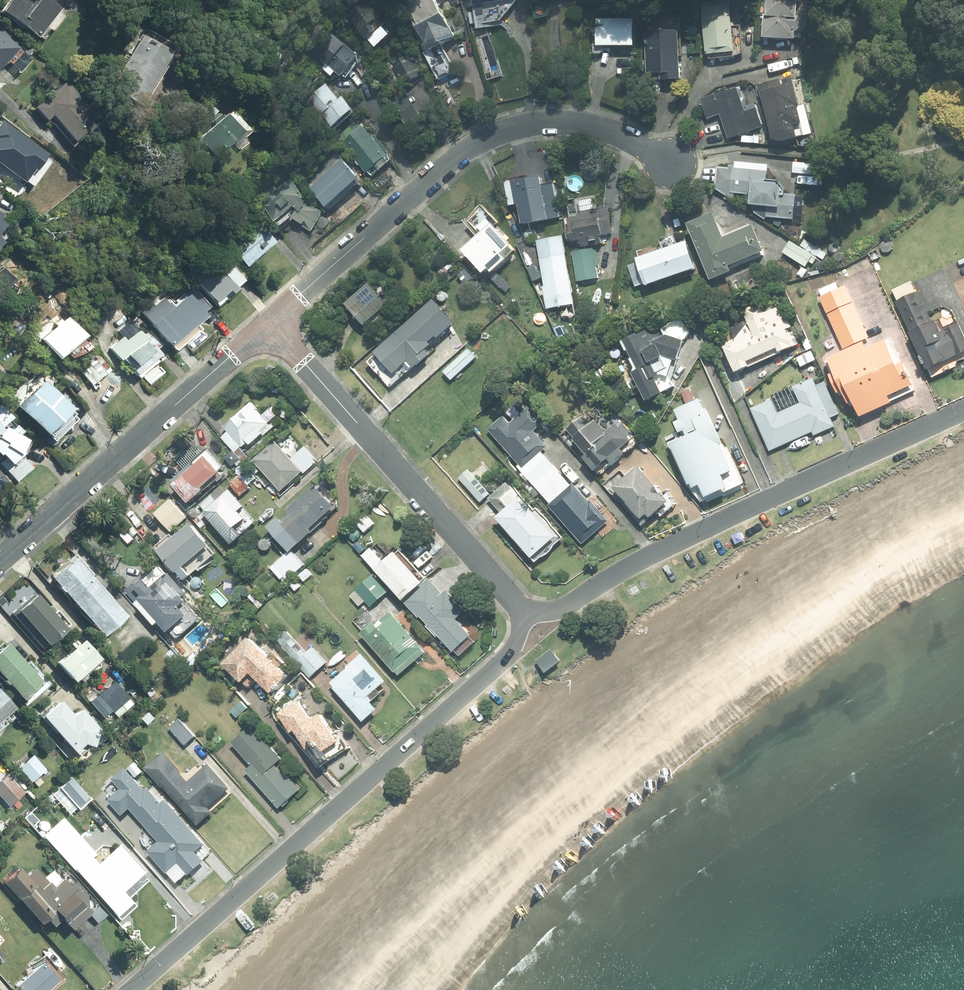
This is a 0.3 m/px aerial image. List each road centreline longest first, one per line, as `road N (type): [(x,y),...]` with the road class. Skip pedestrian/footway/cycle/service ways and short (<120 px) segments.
road 1 (residential): [(135,989),(486,673),(530,618)]
road 2 (residential): [(530,618),(963,413)]
road 3 (residential): [(668,164),(609,131),(573,122),(505,130),(435,166),(273,324)]
road 4 (residential): [(530,618),(273,324)]
road 5 (residential): [(273,324),(0,565)]

